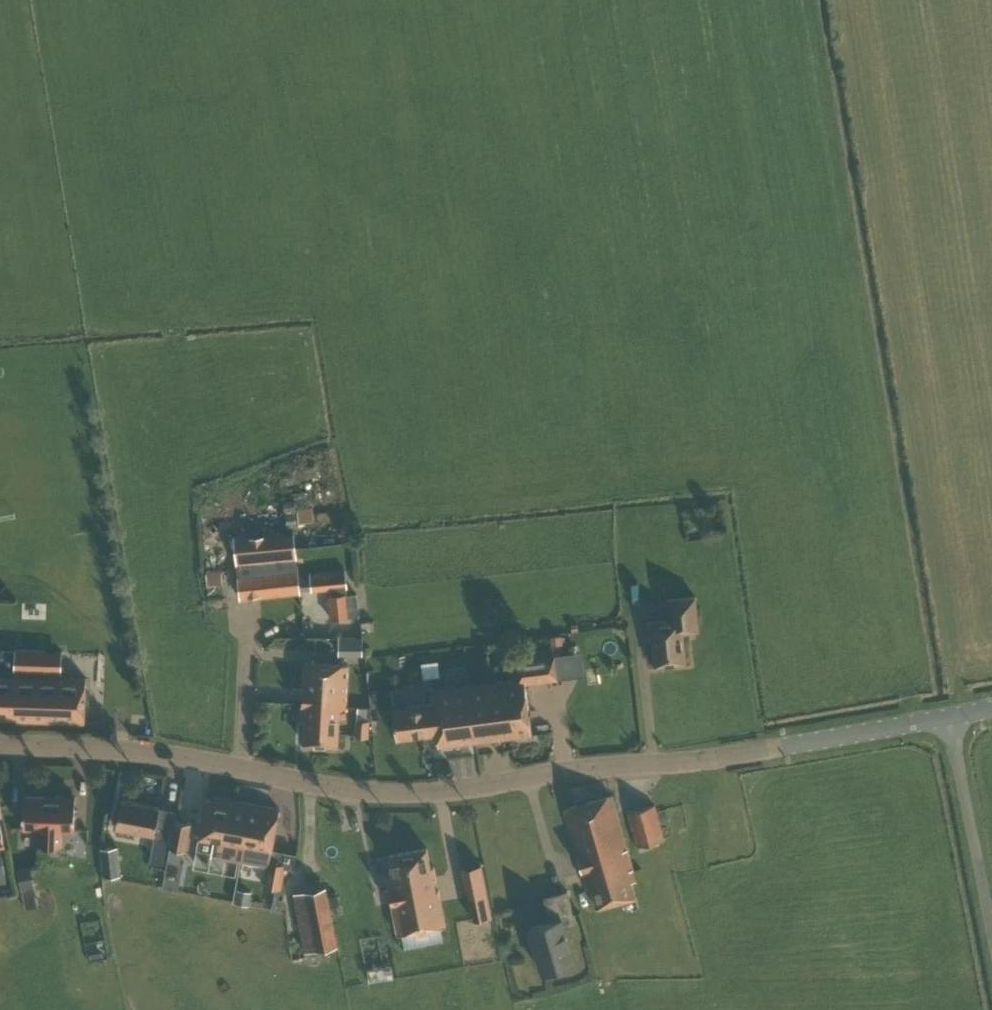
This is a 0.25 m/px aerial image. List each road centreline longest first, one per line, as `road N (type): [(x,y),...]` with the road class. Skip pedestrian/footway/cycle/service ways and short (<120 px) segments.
road 1 (unclassified): [(0,746),(186,758),(371,793),(470,789),(786,746)]
road 2 (unclassified): [(991,922),(948,717)]
road 3 (unclassified): [(948,717),(786,746)]

